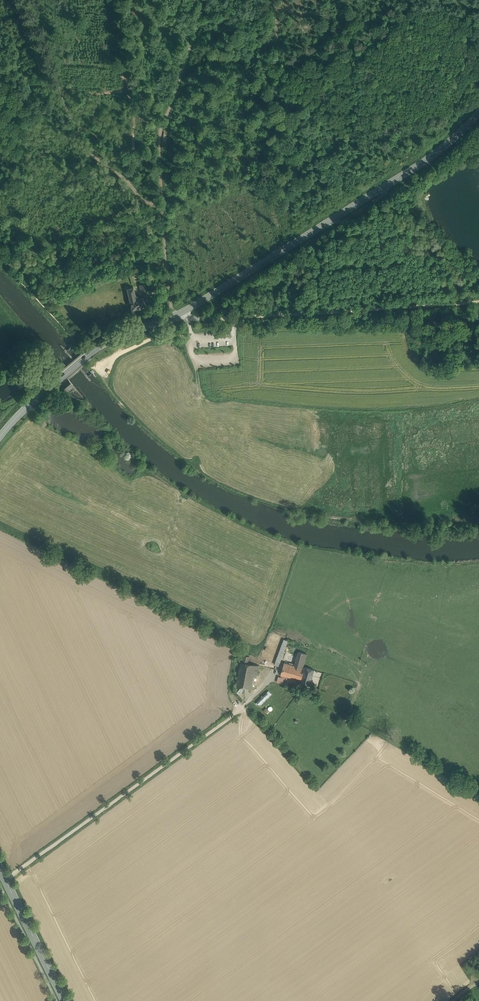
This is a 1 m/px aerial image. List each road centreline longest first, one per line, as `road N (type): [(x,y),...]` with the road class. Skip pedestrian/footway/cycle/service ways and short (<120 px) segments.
road 1 (secondary): [(0,437),(97,348),(179,315),(252,270),(419,165),(478,113)]
road 2 (track): [(234,319),(478,301)]
road 3 (track): [(0,197),(56,261),(89,222),(162,200)]
road 4 (track): [(171,318),(160,126)]
road 5 (track): [(143,204),(76,137),(0,83)]
road 6 (track): [(76,137),(20,0)]
road 7 (primary): [(0,868),(66,1000)]
road 8 (track): [(205,0),(160,126)]
road 9 (track): [(160,126),(145,0)]

